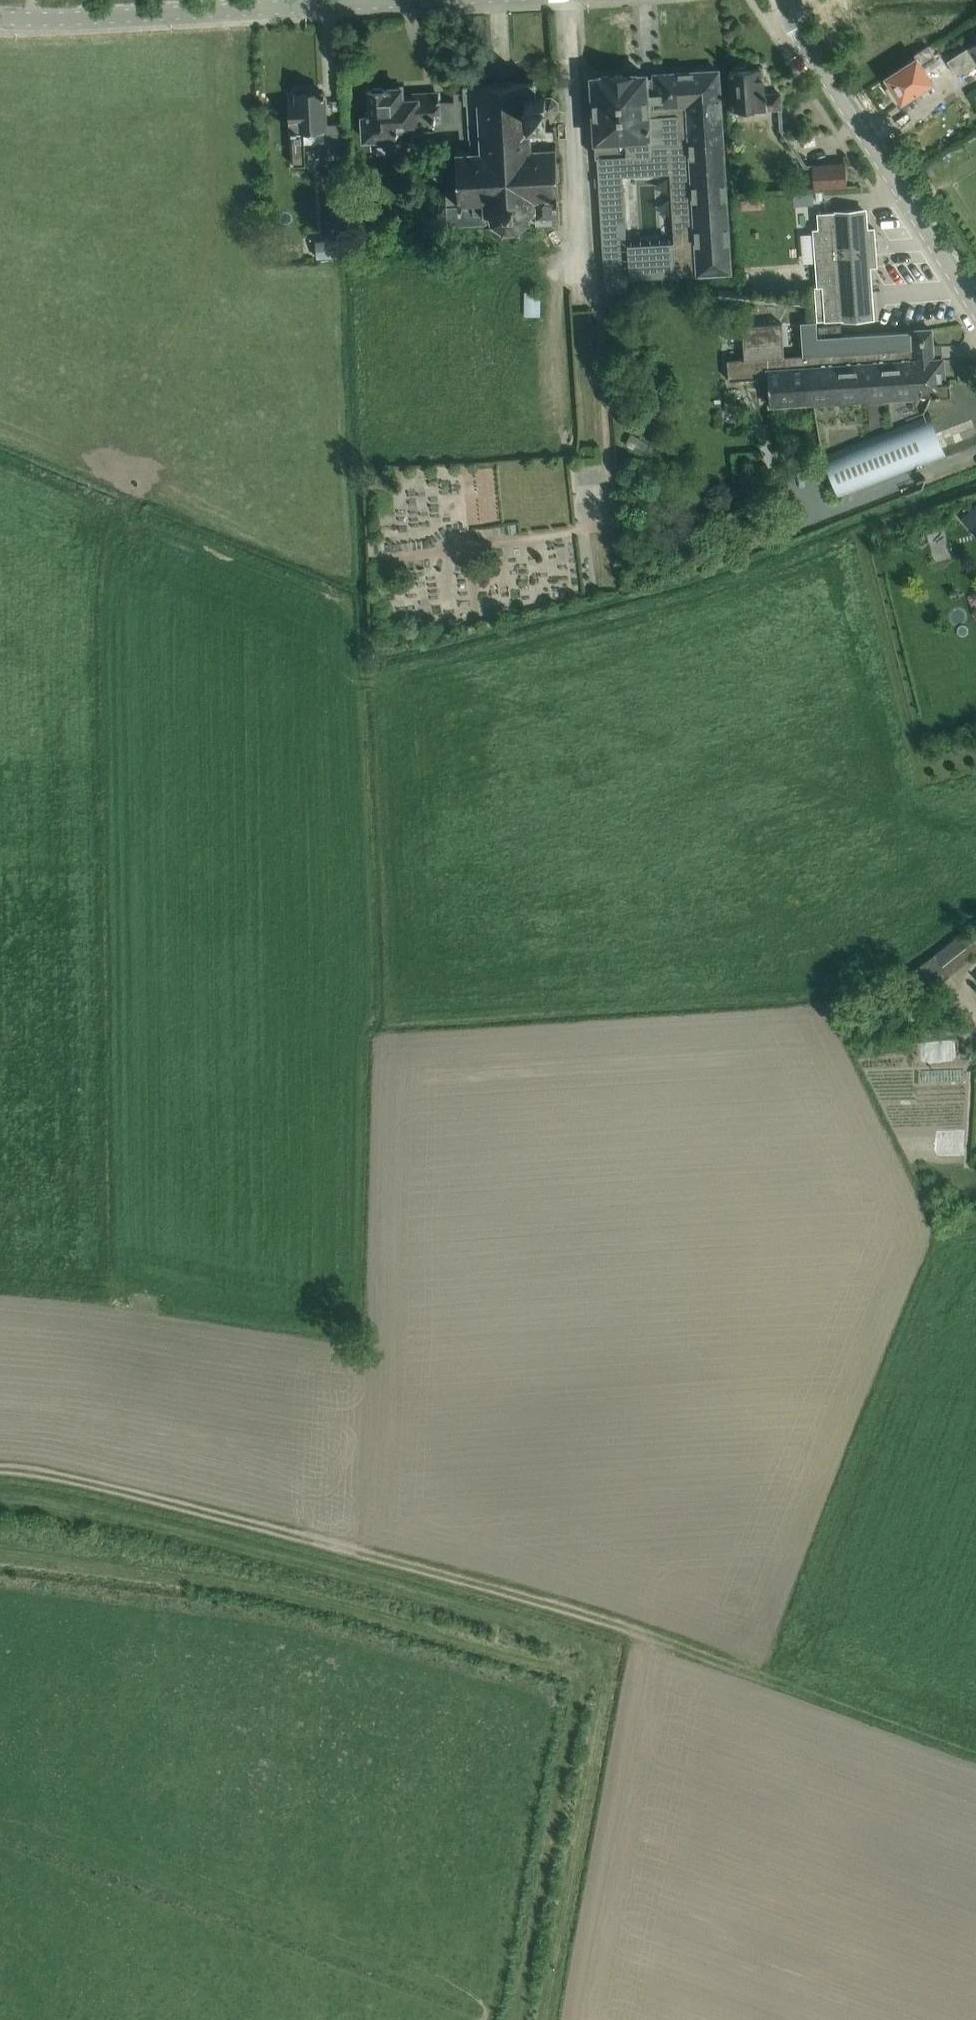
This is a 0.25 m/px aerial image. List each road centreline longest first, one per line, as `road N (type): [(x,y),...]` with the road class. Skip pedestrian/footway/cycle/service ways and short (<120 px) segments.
road 1 (unclassified): [(0,16),(479,0)]
road 2 (unclassified): [(768,0),(975,313)]

